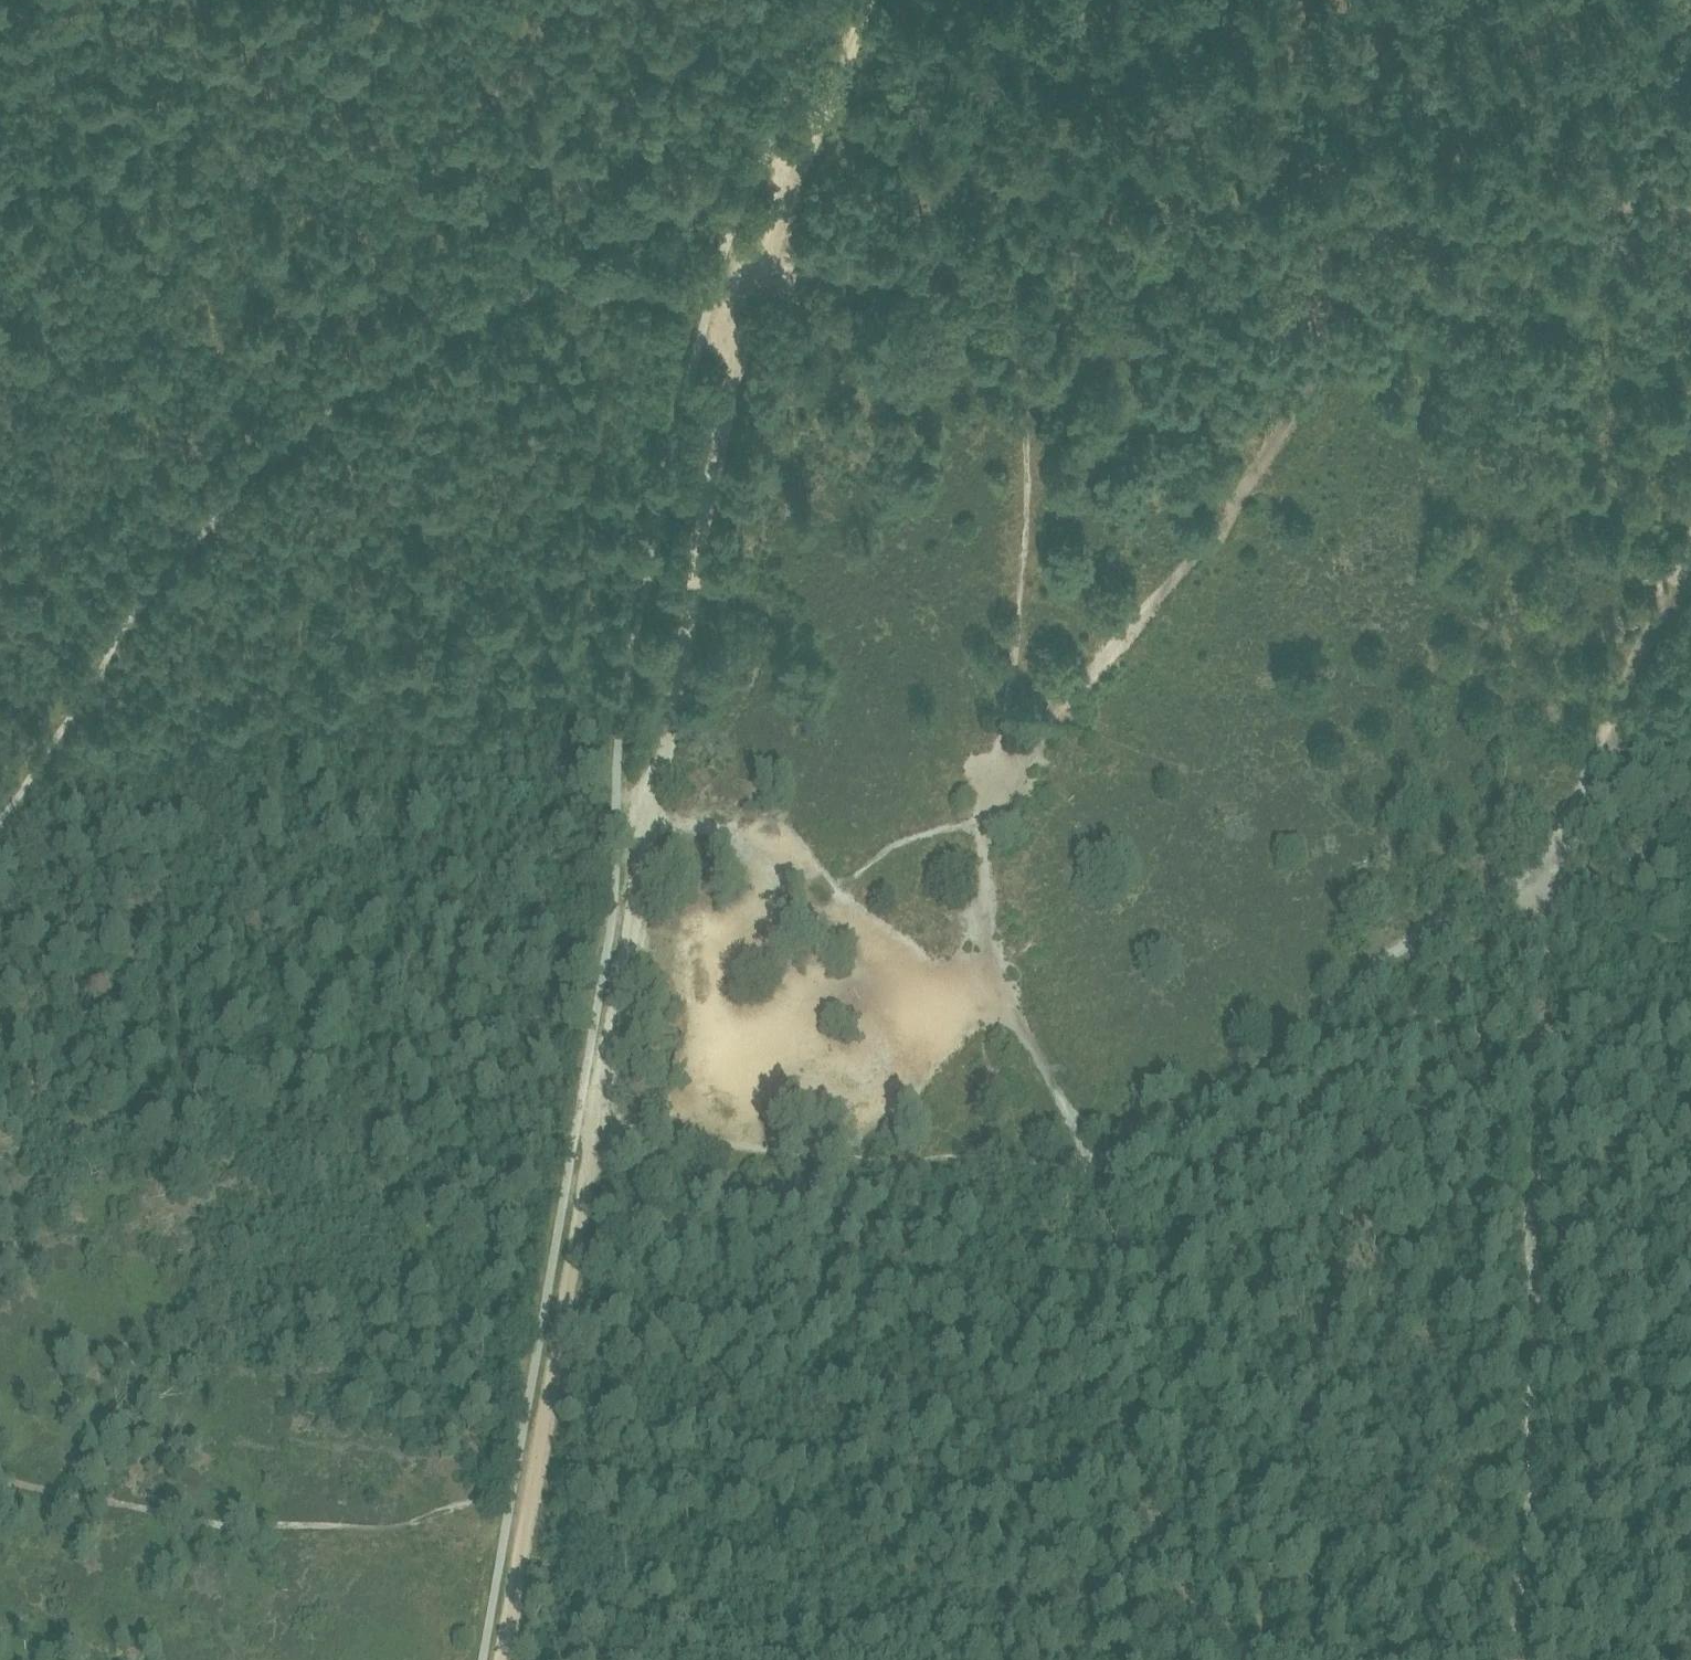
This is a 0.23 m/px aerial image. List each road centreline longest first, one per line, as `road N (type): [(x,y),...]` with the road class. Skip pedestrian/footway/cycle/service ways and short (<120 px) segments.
road 1 (track): [(503,1659),(726,380),(864,0)]
road 2 (track): [(572,1142),(841,1157),(1089,1159),(1236,1095),(1418,934),(1489,900),(1546,903)]
road 3 (track): [(1690,208),(713,294)]
road 4 (track): [(1523,1659),(1535,1289),(1531,1073),(1546,903)]
road 5 (track): [(1546,903),(1614,713),(1690,555)]

